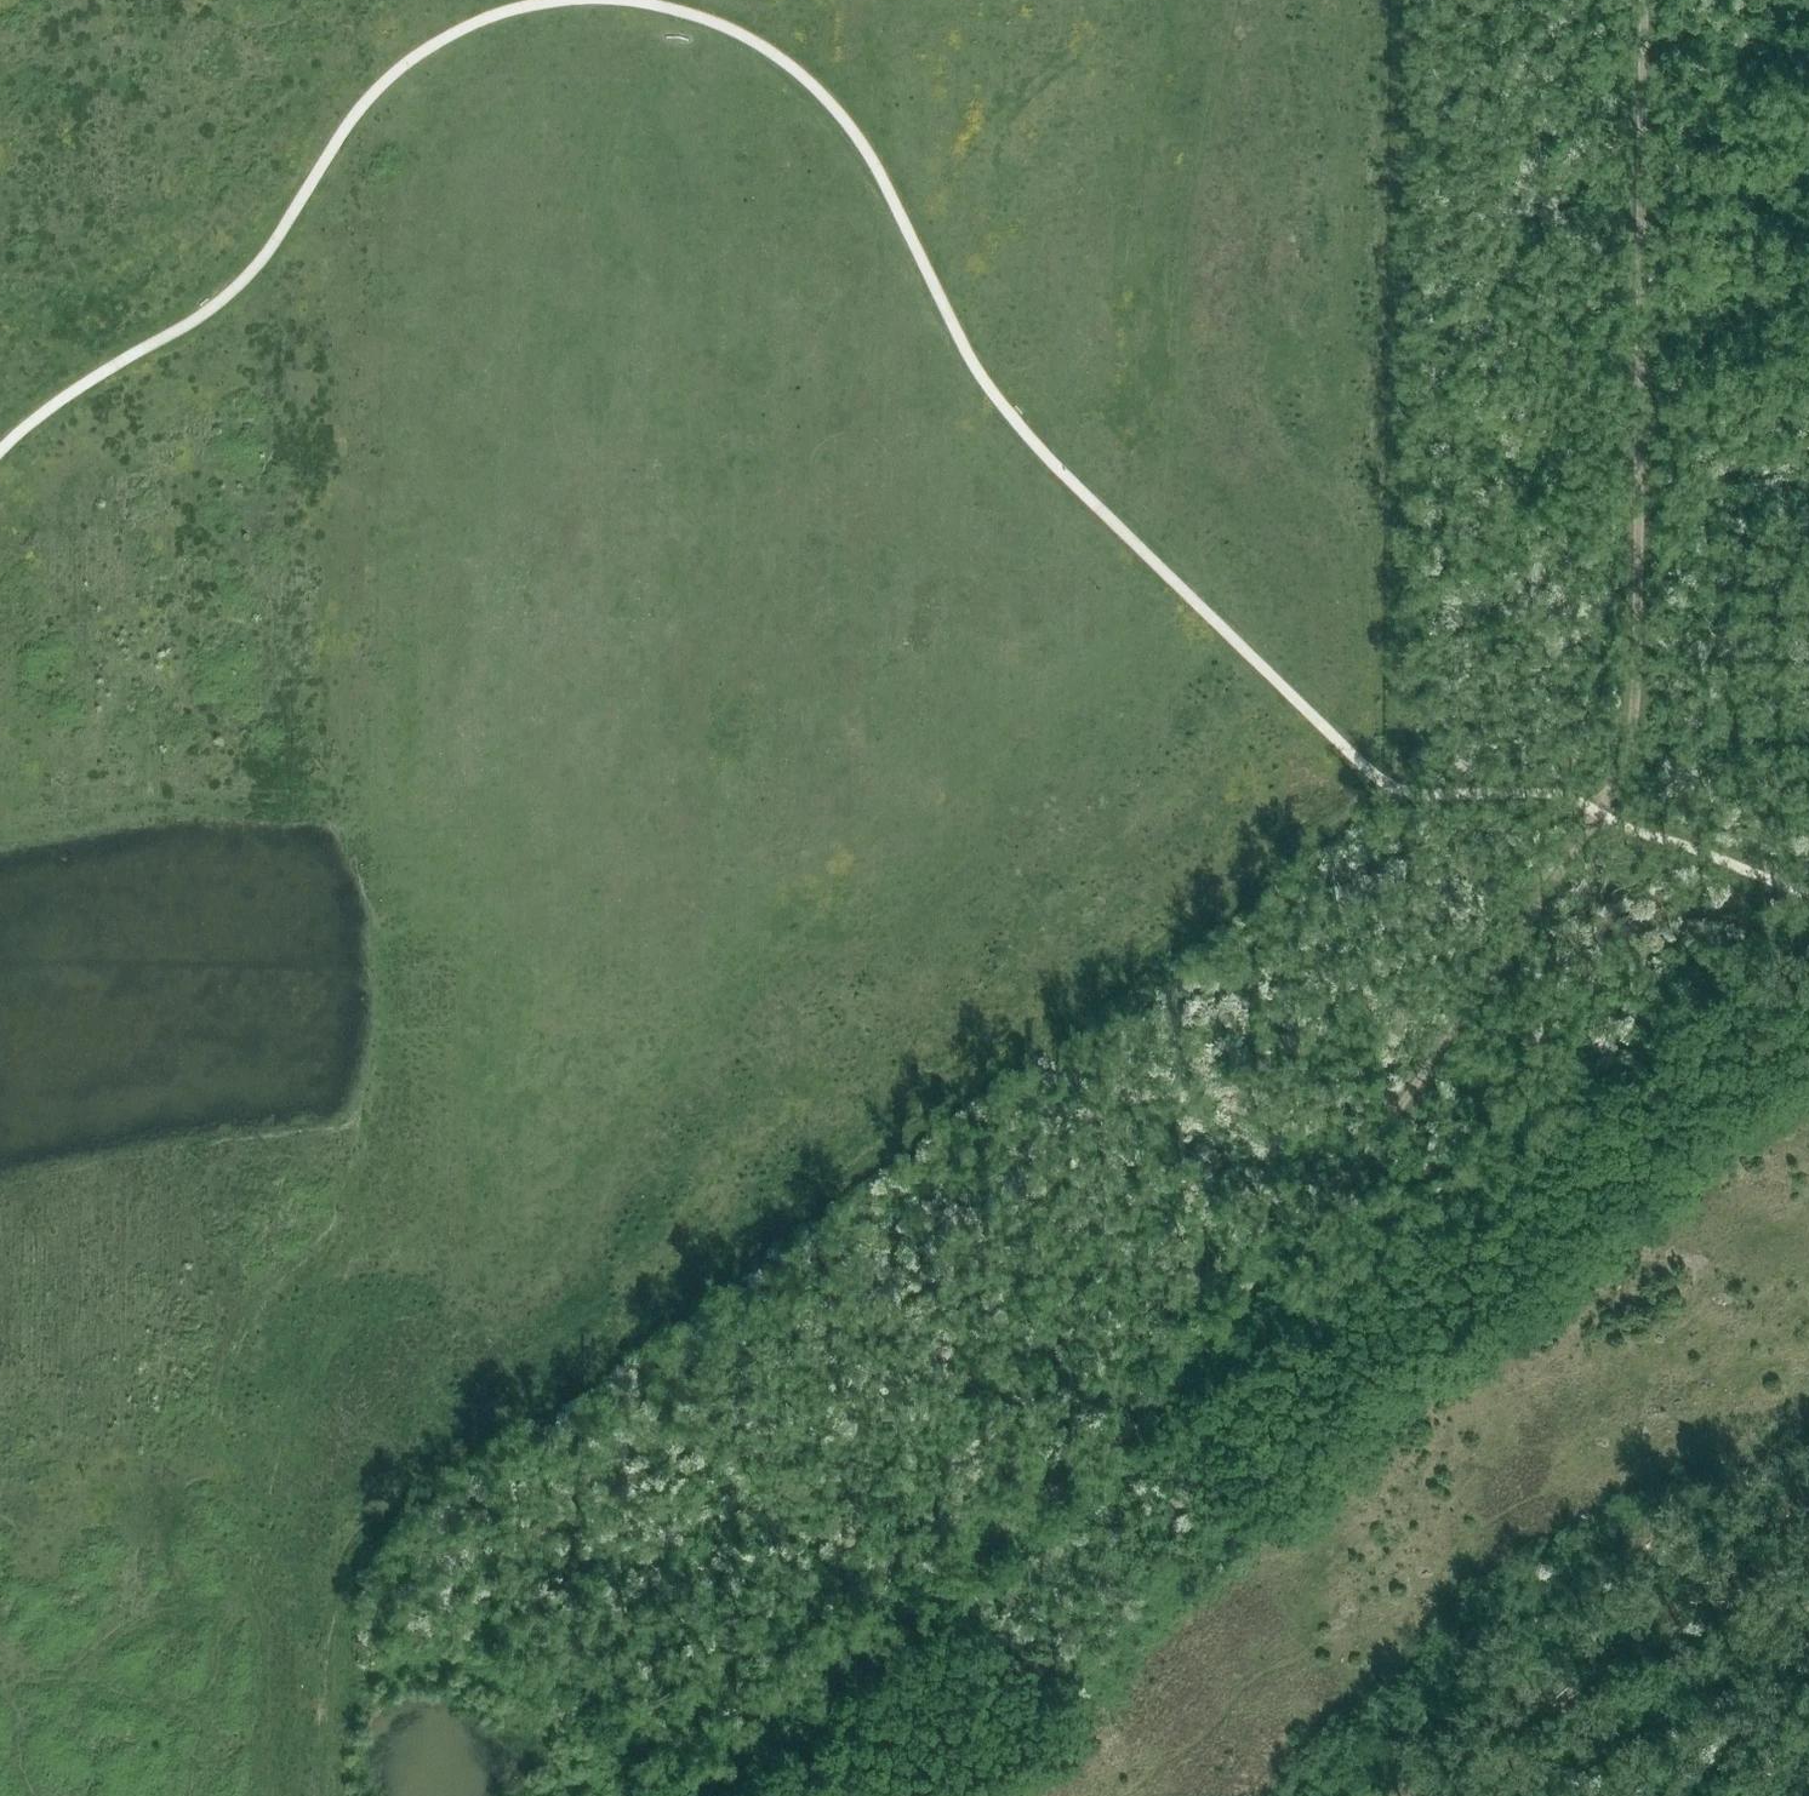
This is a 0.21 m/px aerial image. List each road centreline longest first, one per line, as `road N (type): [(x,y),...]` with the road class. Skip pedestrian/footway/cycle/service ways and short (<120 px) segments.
road 1 (track): [(1642,0),(1635,668),(1625,742),(1595,812),(1399,1110),(1203,1359),(669,1795)]
road 2 (track): [(1516,1795),(1808,1640)]

